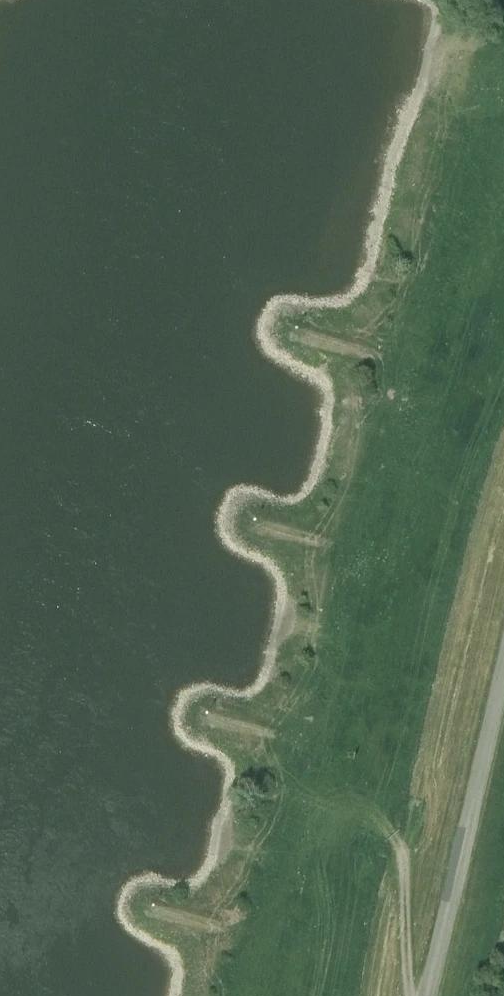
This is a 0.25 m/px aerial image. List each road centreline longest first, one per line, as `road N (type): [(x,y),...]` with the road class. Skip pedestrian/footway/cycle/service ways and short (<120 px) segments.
road 1 (unclassified): [(427,995),(503,659)]

